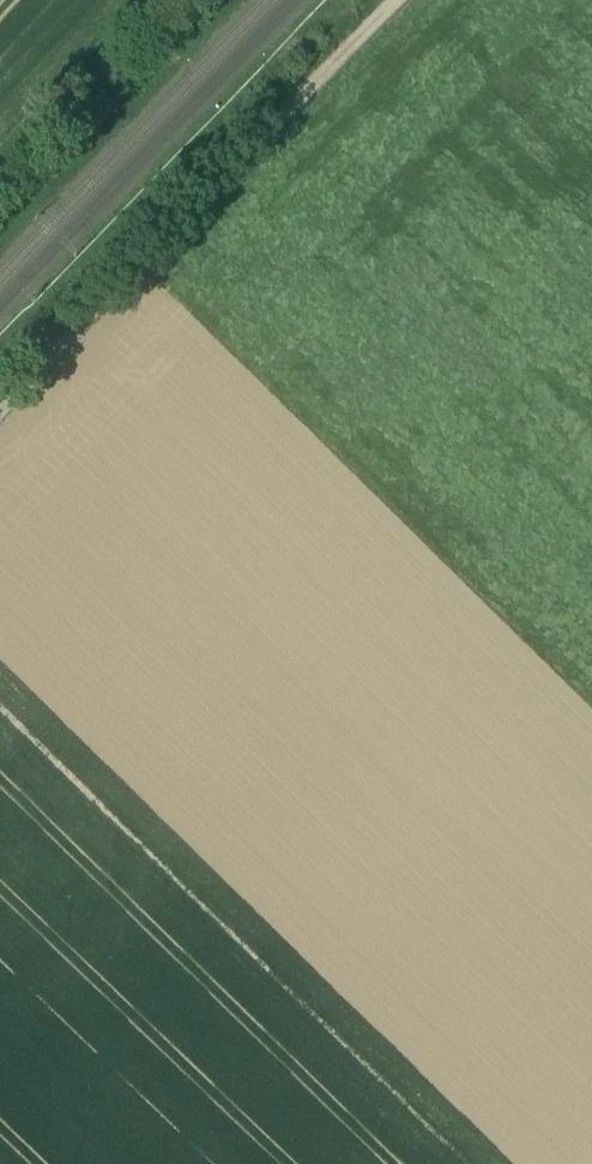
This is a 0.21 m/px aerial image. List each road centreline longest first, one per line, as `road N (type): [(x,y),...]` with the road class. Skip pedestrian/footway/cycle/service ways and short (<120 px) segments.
road 1 (track): [(432,0),(0,438)]

